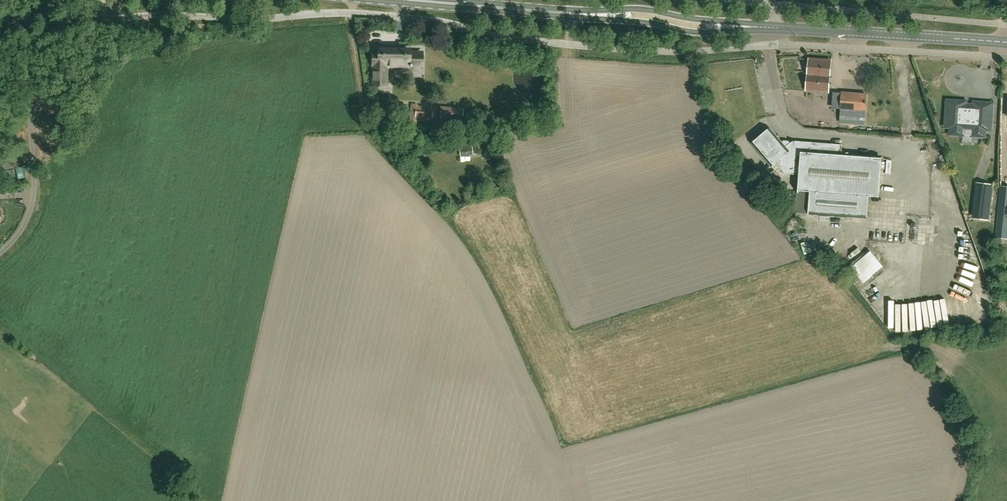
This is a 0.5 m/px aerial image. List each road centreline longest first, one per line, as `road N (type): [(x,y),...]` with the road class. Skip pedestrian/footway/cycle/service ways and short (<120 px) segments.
road 1 (primary): [(1006,43),(772,28)]
road 2 (primary): [(563,13),(696,33),(772,28)]
road 3 (primary): [(772,28),(645,9),(563,13)]
road 4 (primary): [(563,13),(411,0)]

